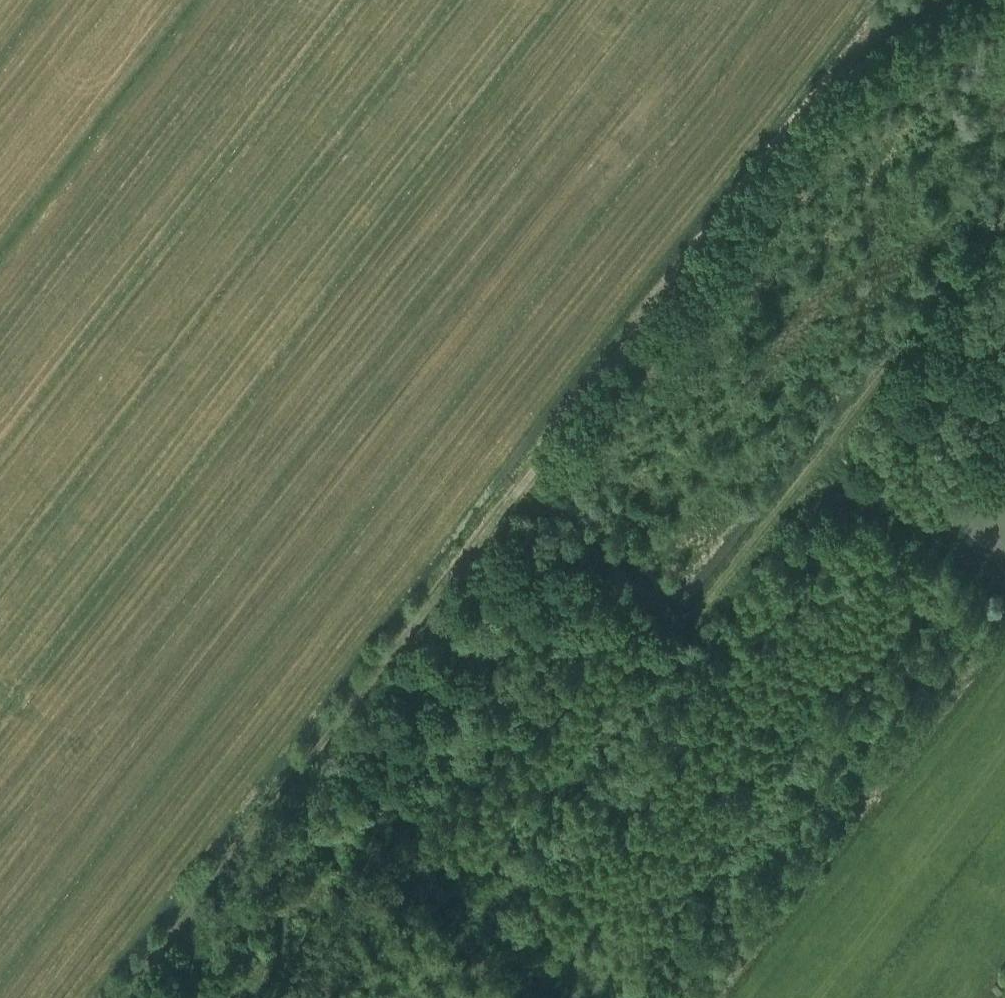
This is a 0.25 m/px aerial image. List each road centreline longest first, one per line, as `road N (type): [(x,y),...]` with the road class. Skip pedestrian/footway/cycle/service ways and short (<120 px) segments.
road 1 (track): [(125,997),(837,87),(882,37),(950,0)]

